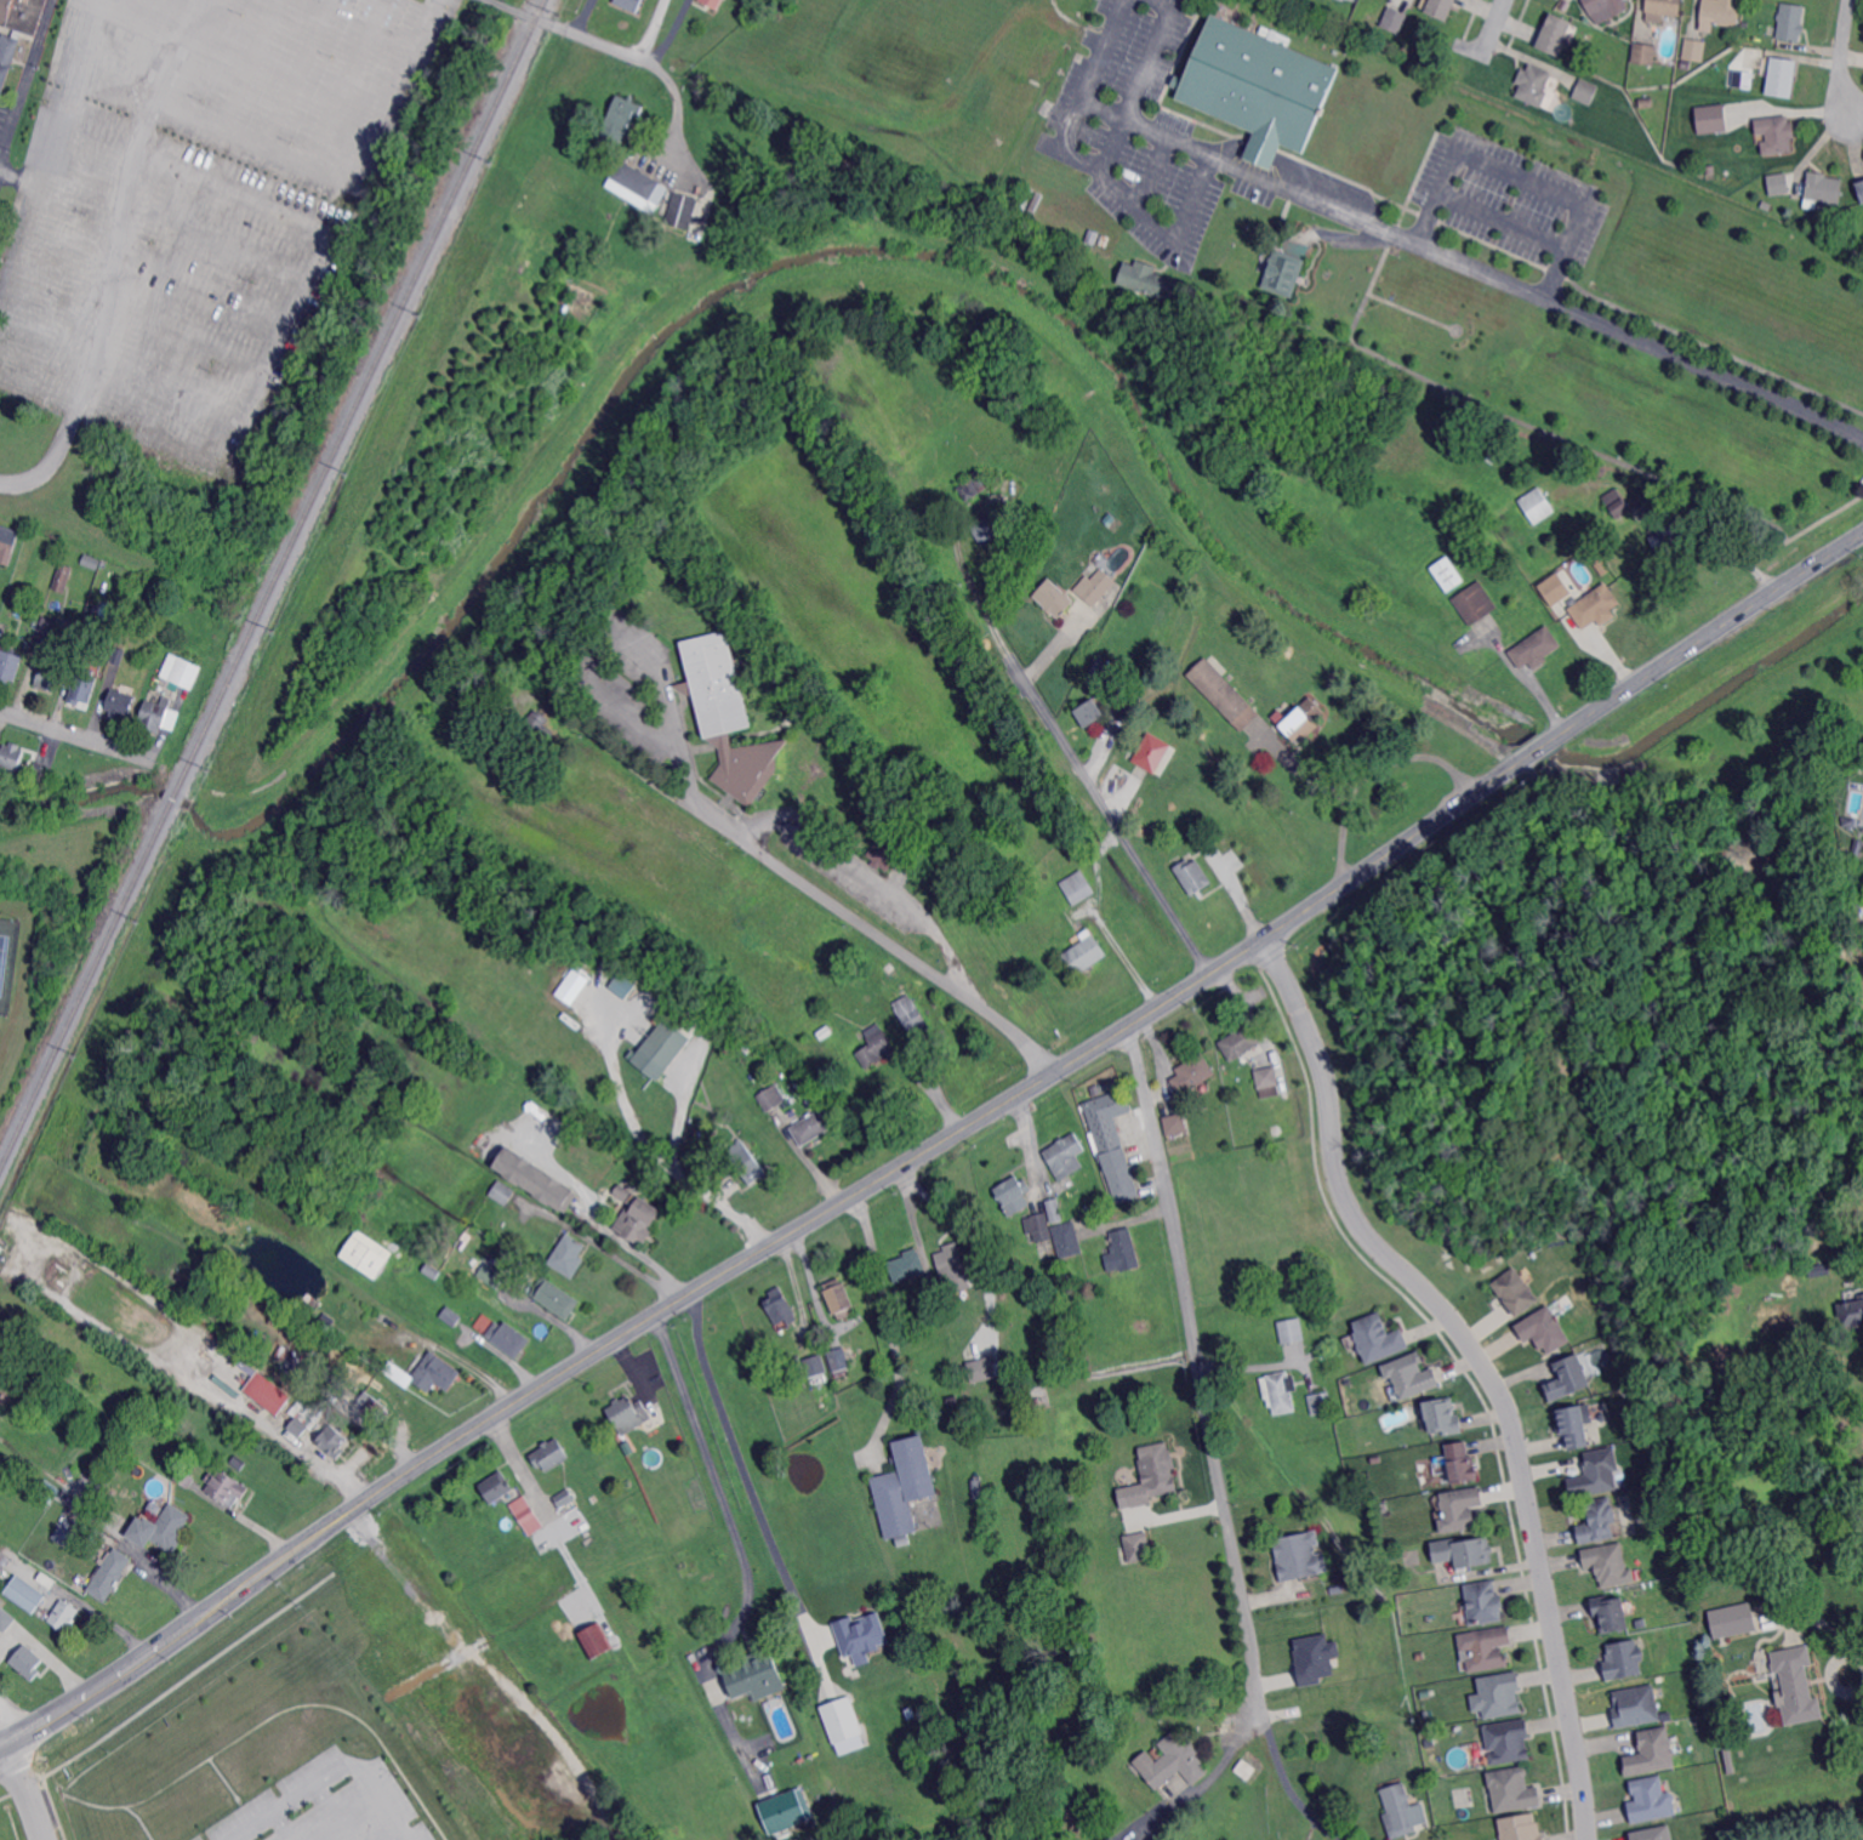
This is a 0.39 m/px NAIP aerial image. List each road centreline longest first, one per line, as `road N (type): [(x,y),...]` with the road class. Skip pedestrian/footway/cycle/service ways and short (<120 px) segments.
road 1 (secondary): [(1862,533),(1260,942),(497,1412),(104,1684),(0,1745)]
road 2 (residential): [(1260,942),(1304,1029),(1341,1202),(1374,1252),(1425,1295),(1502,1400),(1590,1839)]
road 3 (residential): [(1127,1027),(1172,1203),(1253,1642),(1253,1704),(1237,1736)]
road 4 (residential): [(1058,1072),(956,990),(572,720)]
road 5 (residential): [(650,62),(493,0)]
road 6 (residential): [(158,763),(0,711)]

